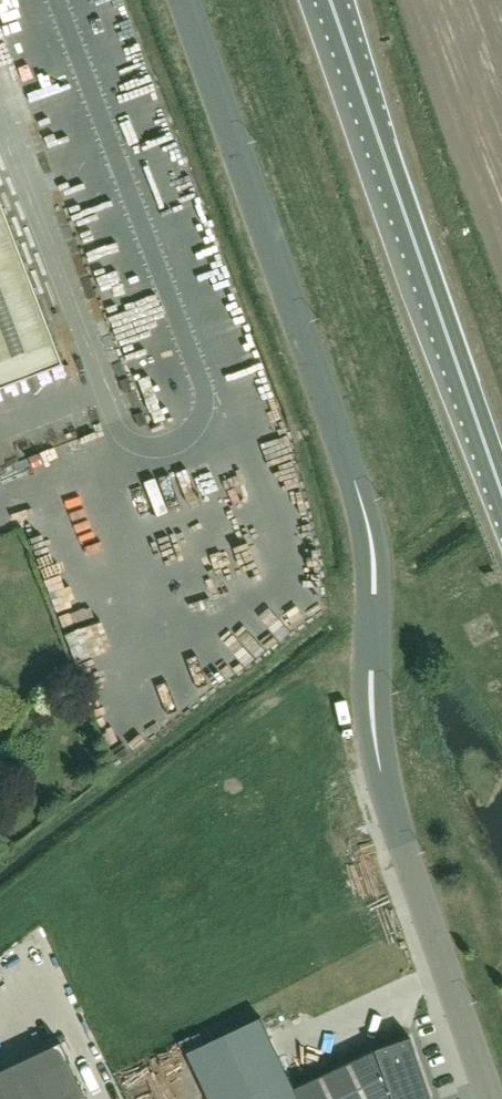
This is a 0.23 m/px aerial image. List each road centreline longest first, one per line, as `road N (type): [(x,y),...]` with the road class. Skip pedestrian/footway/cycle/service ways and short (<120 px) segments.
road 1 (unclassified): [(492,1098),(385,793),(372,689),(375,566),(361,497),(185,0)]
road 2 (trunk): [(501,493),(331,0)]

